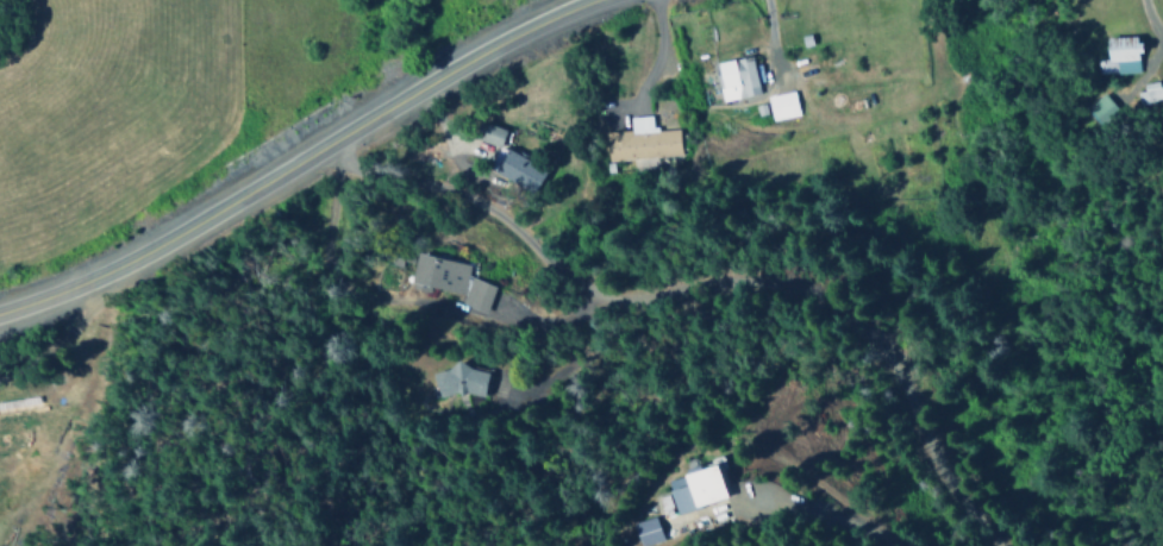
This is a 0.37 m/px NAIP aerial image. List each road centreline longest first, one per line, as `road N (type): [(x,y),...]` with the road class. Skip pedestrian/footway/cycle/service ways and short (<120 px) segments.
road 1 (residential): [(323,146),(355,176),(430,186),(490,212),(618,313),(692,310),(758,281),(845,312),(890,363),(940,481),(997,545)]
road 2 (secondary): [(0,309),(144,251),(471,58),(595,0)]
road 3 (residential): [(904,545),(790,504),(737,504)]

